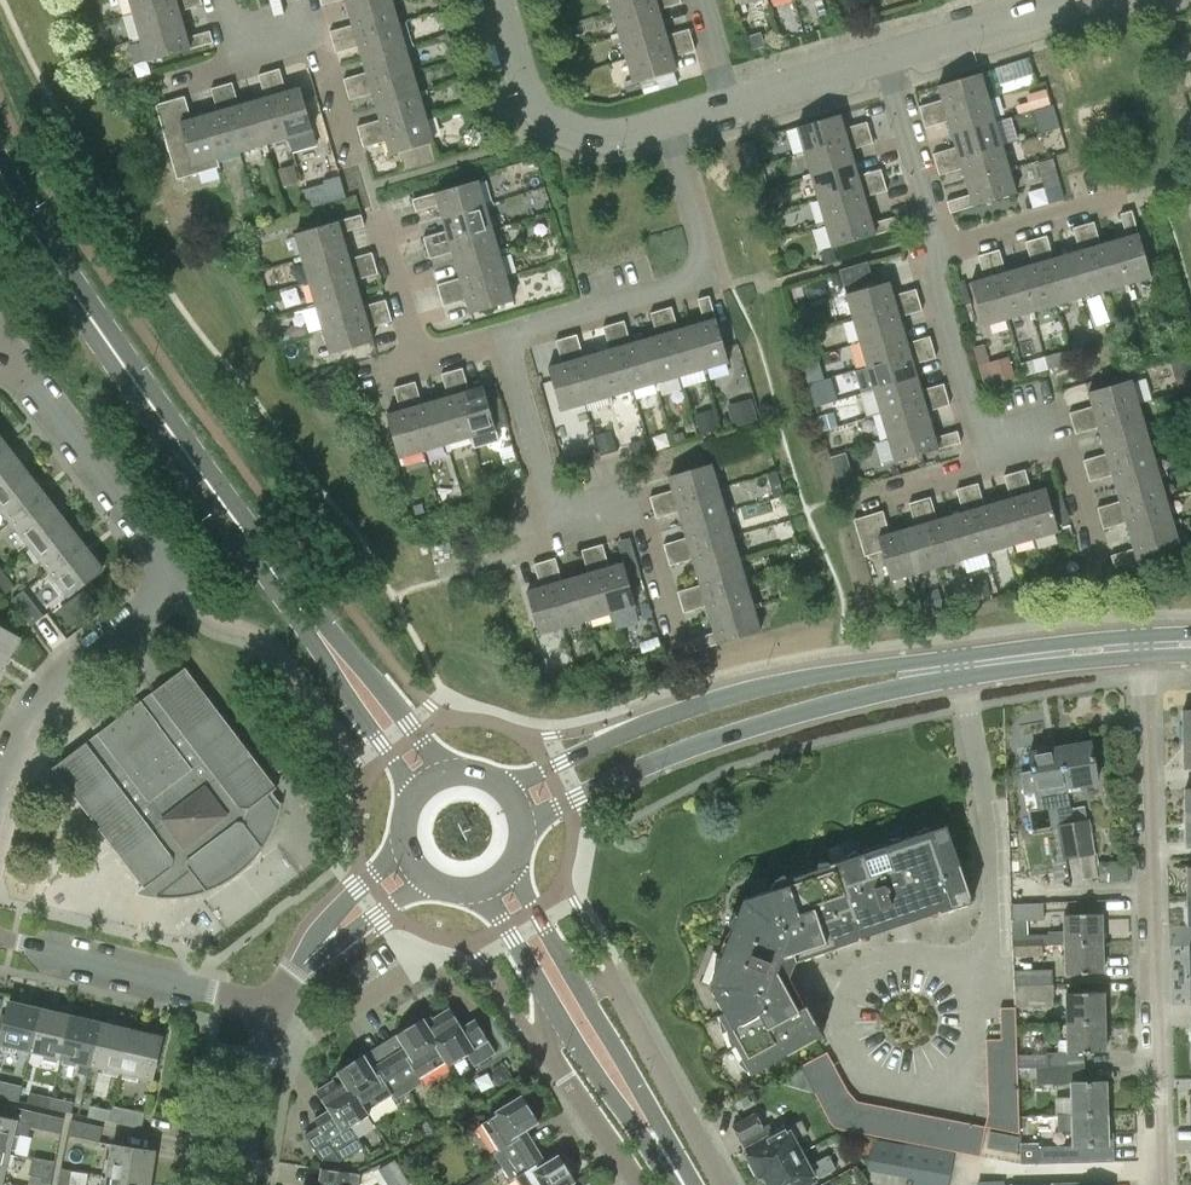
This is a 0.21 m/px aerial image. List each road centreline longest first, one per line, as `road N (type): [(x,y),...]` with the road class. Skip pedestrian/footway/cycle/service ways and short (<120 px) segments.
road 1 (residential): [(0,799),(31,712),(59,674),(155,601),(168,581),(165,563),(0,353)]
road 2 (residential): [(1161,1184),(1147,657)]
road 3 (tertiary): [(15,208),(301,608)]
road 4 (tertiary): [(959,656),(723,698),(647,723),(505,788)]
road 5 (tertiary): [(522,824),(701,743),(845,700),(962,677)]
road 6 (residential): [(964,976),(978,1020),(974,1043),(944,1079),(898,1089),(856,1069),(836,1027),(845,982),(880,953),(903,947),(947,960)]
road 7 (residential): [(497,334),(708,270),(670,126)]
road 8 (residential): [(962,677),(991,880),(989,942),(964,976)]
road 9 (residential): [(269,1007),(0,941)]
road 10 (residential): [(723,1184),(614,988),(570,965)]
road 11 (residential): [(351,164),(314,28),(239,48),(225,0)]
road 12 (residential): [(670,126),(589,142),(560,129),(530,90),(501,0)]
road 13 (residential): [(677,642),(631,498),(556,517)]
road 14 (residential): [(539,987),(548,1051),(639,1184)]
road 15 (tertiary): [(672,1164),(665,1130),(570,965)]
road 16 (tertiary): [(539,987),(644,1143),(672,1164)]
road 17 (tertiary): [(446,771),(376,682),(301,608)]
road 18 (tertiary): [(301,608),(409,796)]
road 19 (residential): [(1097,554),(1059,426),(983,446)]
road 20 (residential): [(938,250),(883,54)]
road 21 (residential): [(983,446),(935,282),(938,250)]
road 22 (residential): [(883,54),(1068,0)]
road 23 (residential): [(556,517),(497,334)]
road 24 (tertiary): [(1145,635),(959,656)]
road 25 (tertiary): [(962,677),(1147,657)]
road 26 (residential): [(938,250),(1116,202)]
road 27 (residential): [(242,1184),(269,1007)]
road 28 (residential): [(724,104),(883,54)]
road 29 (unclassified): [(269,1007),(301,1038),(403,976)]
road 30 (residential): [(402,849),(333,918),(307,963)]
road 31 (residential): [(417,358),(379,218)]
road 32 (residential): [(307,963),(421,880)]
road 33 (residential): [(874,497),(979,468),(983,446)]
road 34 (residential): [(556,517),(527,554),(446,571)]

